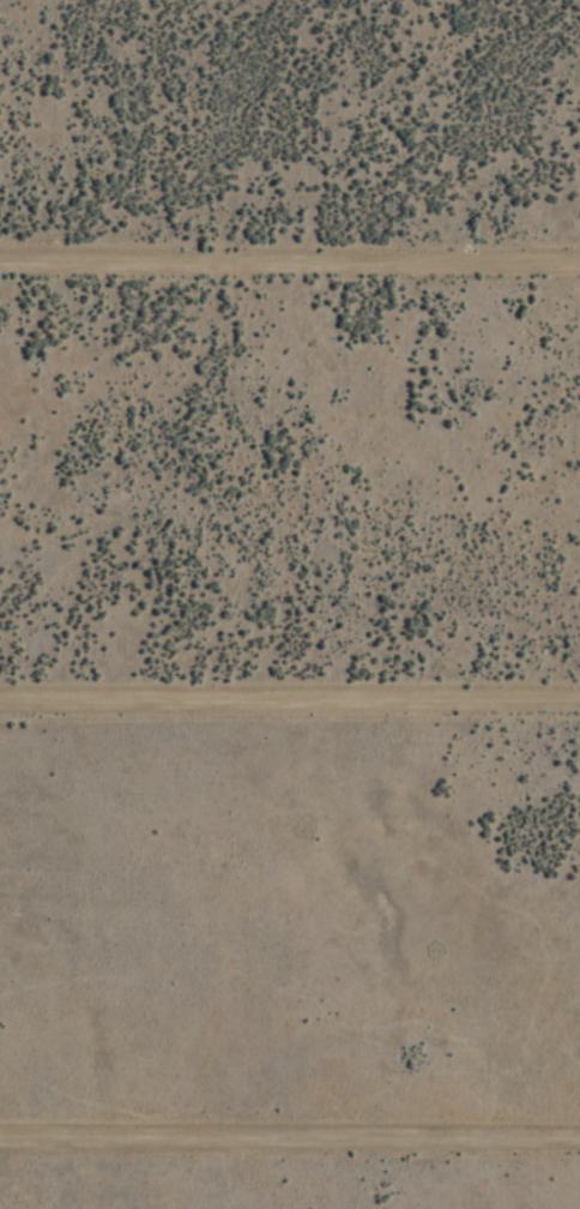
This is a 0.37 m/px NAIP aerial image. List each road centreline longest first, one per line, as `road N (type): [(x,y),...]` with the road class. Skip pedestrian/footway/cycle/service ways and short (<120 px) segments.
road 1 (residential): [(0,1145),(579,1147)]
road 2 (residential): [(579,702),(0,703)]
road 3 (residential): [(0,266),(579,265)]

